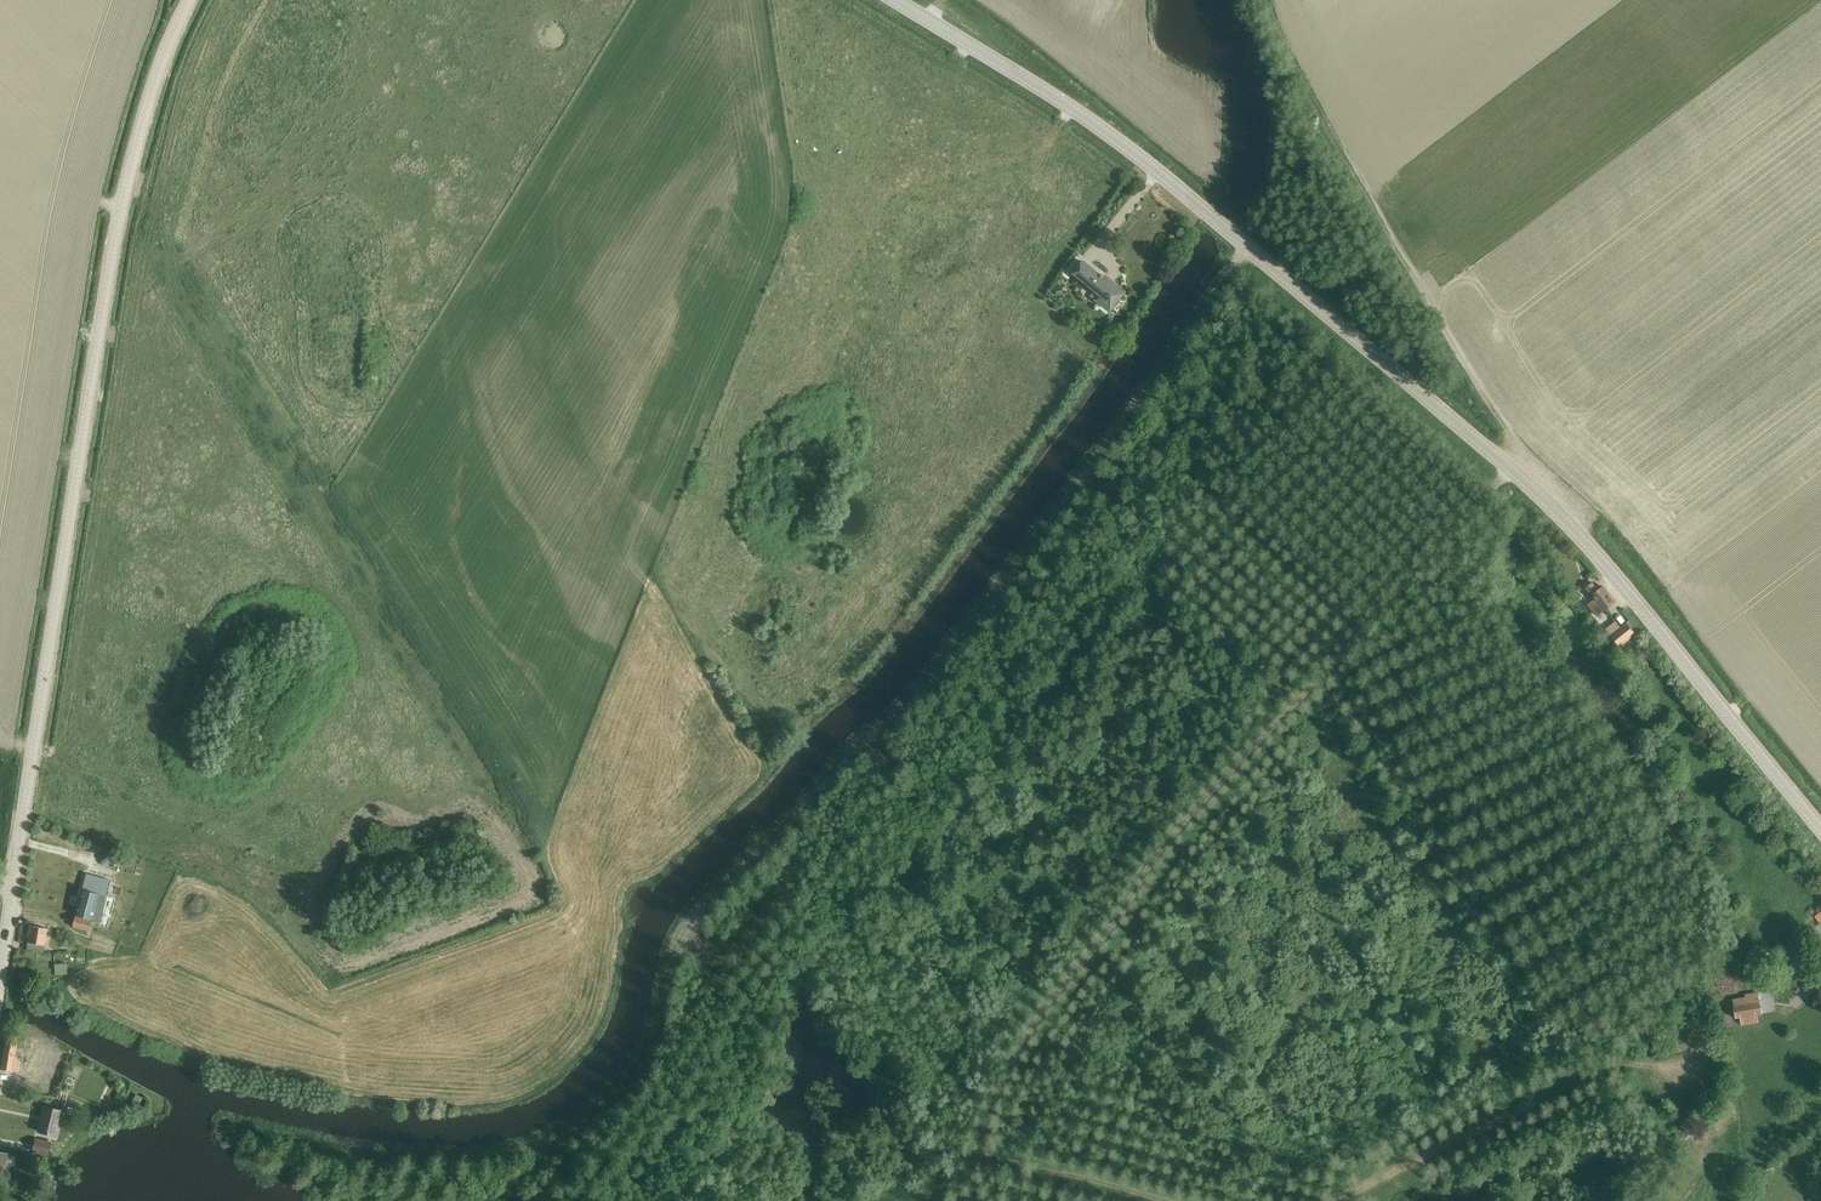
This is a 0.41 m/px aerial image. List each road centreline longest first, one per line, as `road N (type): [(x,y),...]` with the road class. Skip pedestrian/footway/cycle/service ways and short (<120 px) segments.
road 1 (tertiary): [(1820,830),(1641,607),(1506,466),(1156,171),(1070,107),(895,0)]
road 2 (unclassified): [(0,975),(116,225),(156,73),(190,0)]

